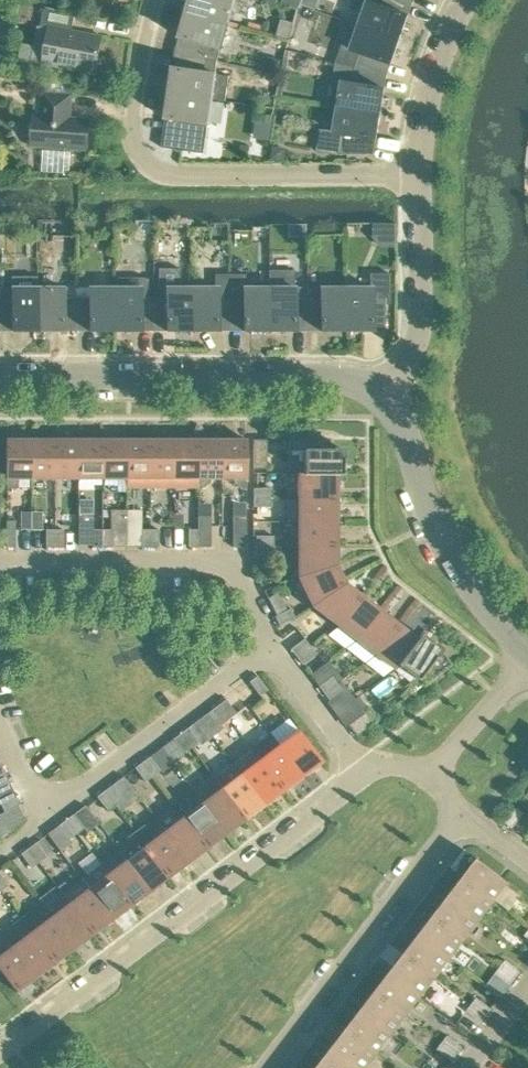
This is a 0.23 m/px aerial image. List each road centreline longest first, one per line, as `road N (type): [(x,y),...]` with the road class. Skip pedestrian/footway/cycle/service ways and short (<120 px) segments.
road 1 (residential): [(364,768),(356,782),(0,1050)]
road 2 (residential): [(419,180),(182,174),(158,166),(138,150),(131,117),(155,0)]
road 3 (tertiary): [(0,377),(322,377),(377,394)]
road 4 (residential): [(271,648),(240,568),(0,562)]
road 5 (residential): [(459,816),(266,1067)]
road 6 (tertiary): [(377,394),(398,419),(459,574),(527,652)]
road 7 (residential): [(45,815),(271,648)]
road 8 (residential): [(419,180),(417,332),(377,394)]
road 9 (residential): [(466,0),(433,81),(419,180)]
road 10 (residential): [(271,648),(364,768)]
road 11 (residential): [(527,662),(432,778)]

